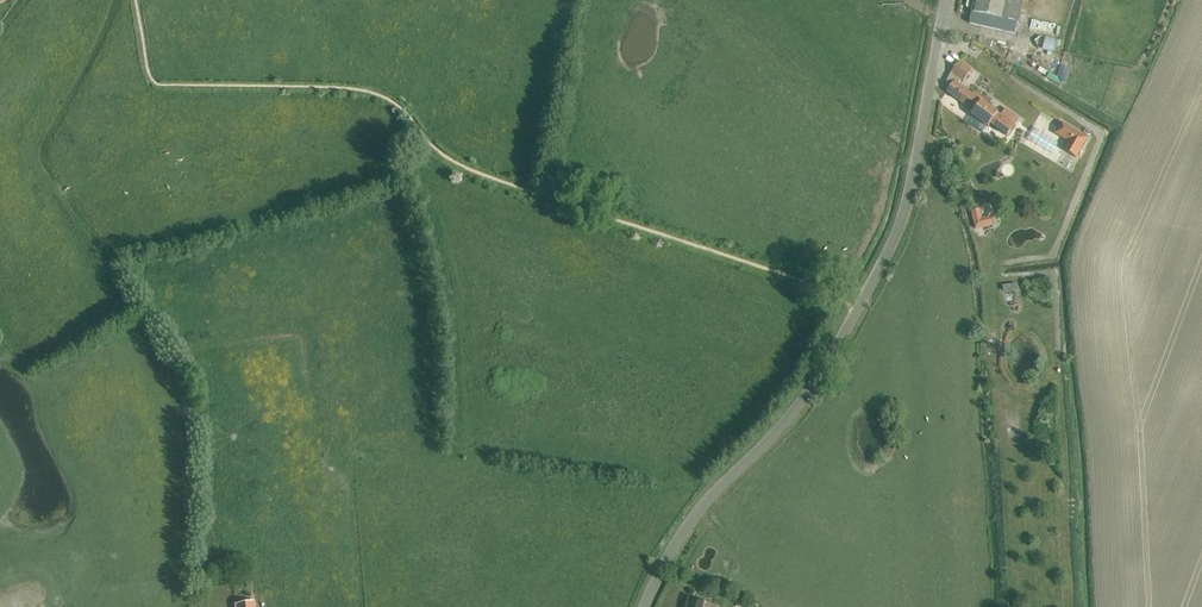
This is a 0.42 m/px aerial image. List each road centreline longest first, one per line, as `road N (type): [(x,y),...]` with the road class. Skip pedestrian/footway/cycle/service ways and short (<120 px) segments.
road 1 (unclassified): [(644,606),(713,494),(808,391),(891,249),(911,196),(946,0)]

